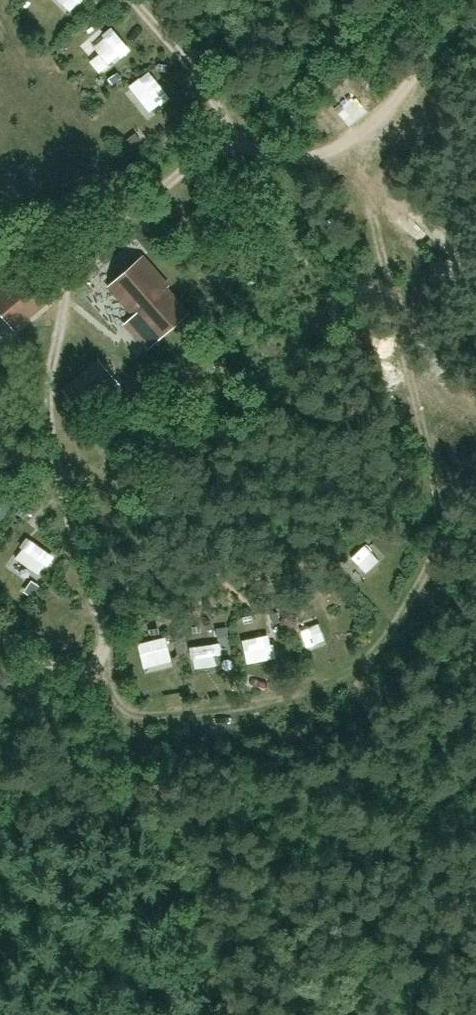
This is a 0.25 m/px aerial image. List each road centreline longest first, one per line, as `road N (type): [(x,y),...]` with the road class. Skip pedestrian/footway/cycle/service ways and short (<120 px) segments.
road 1 (track): [(216,1014),(135,828),(50,443),(46,370),(77,286),(235,144)]
road 2 (track): [(0,631),(137,717),(281,698),(376,655),(420,596),(451,518),(406,345),(428,271)]
road 3 (track): [(475,0),(299,153),(235,144),(169,38),(132,0)]
road 4 (track): [(428,271),(342,117)]

